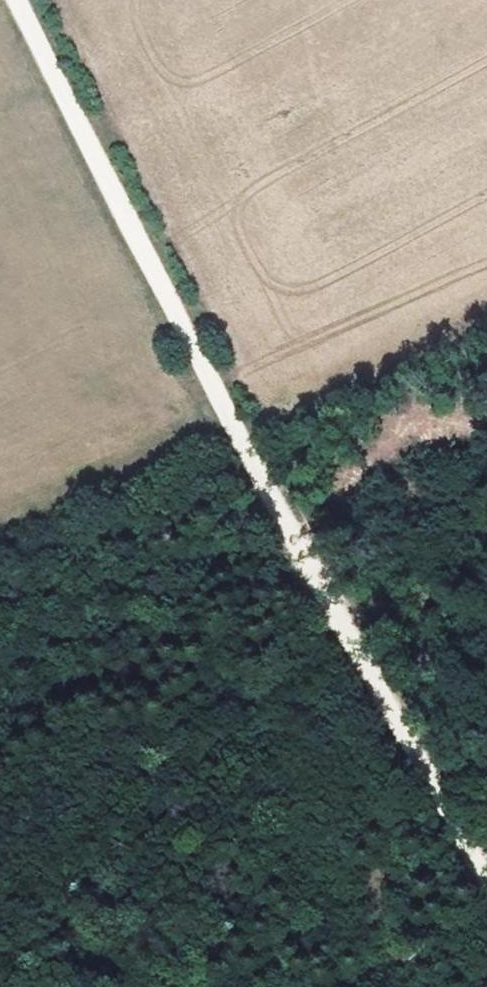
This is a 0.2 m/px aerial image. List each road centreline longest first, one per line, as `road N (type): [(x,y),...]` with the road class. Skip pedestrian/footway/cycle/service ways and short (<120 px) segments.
road 1 (track): [(486,859),(233,414),(16,0)]

